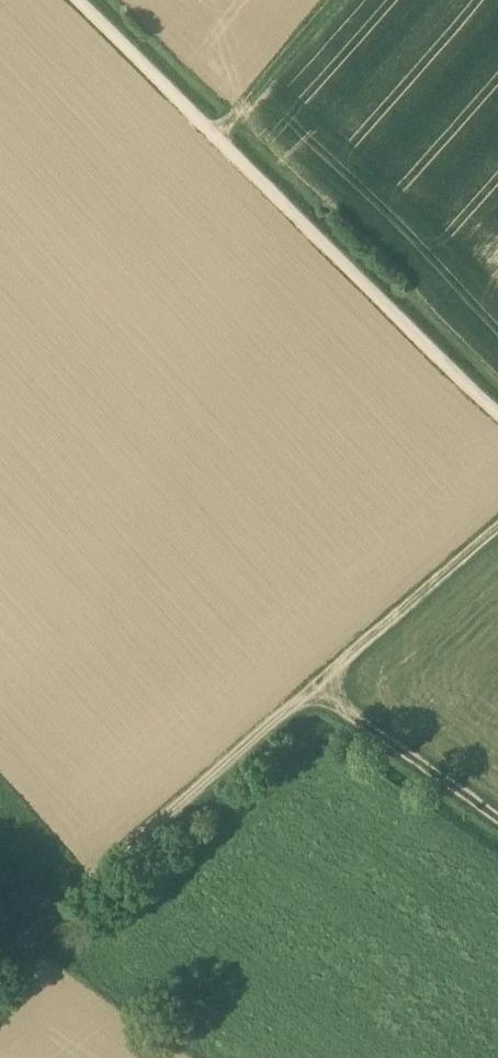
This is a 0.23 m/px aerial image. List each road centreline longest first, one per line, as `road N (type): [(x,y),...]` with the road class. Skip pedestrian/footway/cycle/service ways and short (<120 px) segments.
road 1 (track): [(0,972),(497,532)]
road 2 (track): [(72,0),(497,412)]
road 3 (track): [(322,690),(497,817)]
road 4 (track): [(221,148),(344,0)]

